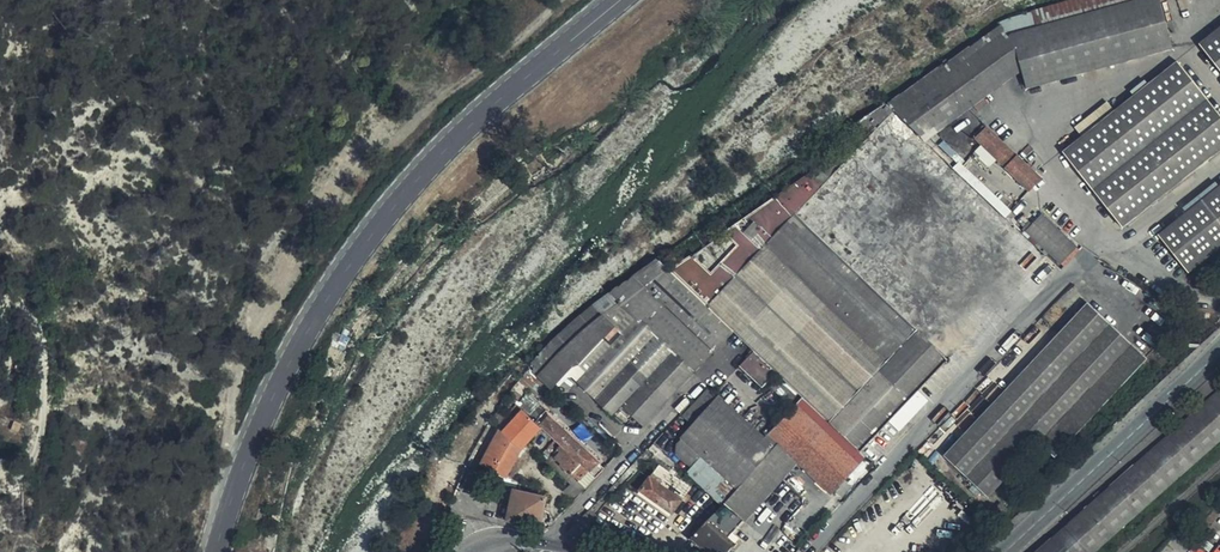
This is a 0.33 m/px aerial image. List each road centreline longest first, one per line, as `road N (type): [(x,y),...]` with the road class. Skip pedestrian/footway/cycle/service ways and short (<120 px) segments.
road 1 (primary): [(573,38),(427,170),(351,264),(287,369),(218,551)]
road 2 (primary): [(1004,551),(1219,352)]

